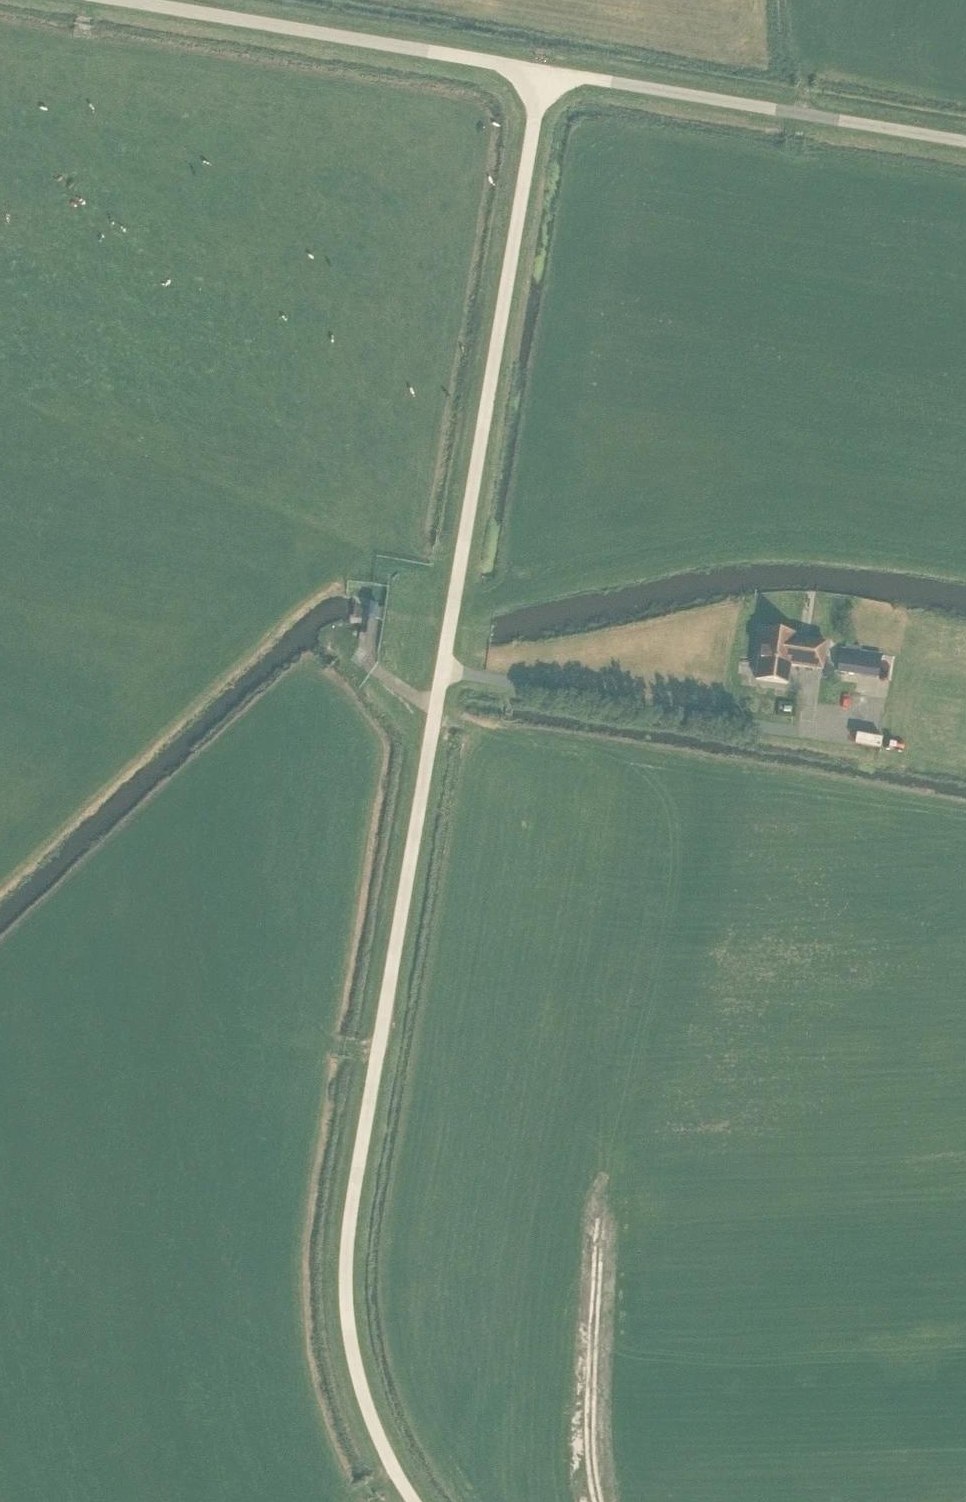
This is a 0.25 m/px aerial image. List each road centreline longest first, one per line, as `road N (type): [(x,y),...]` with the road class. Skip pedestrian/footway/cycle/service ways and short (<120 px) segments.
road 1 (unclassified): [(415,1501),(386,1451),(355,1359),(346,1294),(349,1224),(544,71)]
road 2 (unclassified): [(544,71),(100,0)]
road 3 (unclassified): [(965,142),(544,71)]

